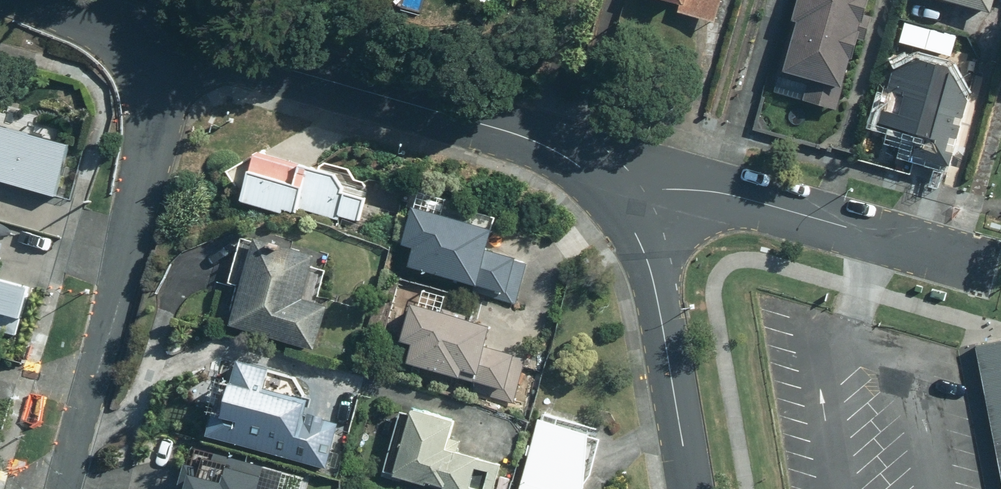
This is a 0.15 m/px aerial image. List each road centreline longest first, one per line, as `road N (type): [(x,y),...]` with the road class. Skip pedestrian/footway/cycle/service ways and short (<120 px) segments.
road 1 (residential): [(611,195),(534,139),(179,40)]
road 2 (residential): [(179,40),(60,488)]
road 3 (residential): [(611,195),(660,188),(724,196),(963,264)]
road 4 (residential): [(690,488),(648,261),(611,195)]
road 5 (residential): [(179,40),(39,0)]

